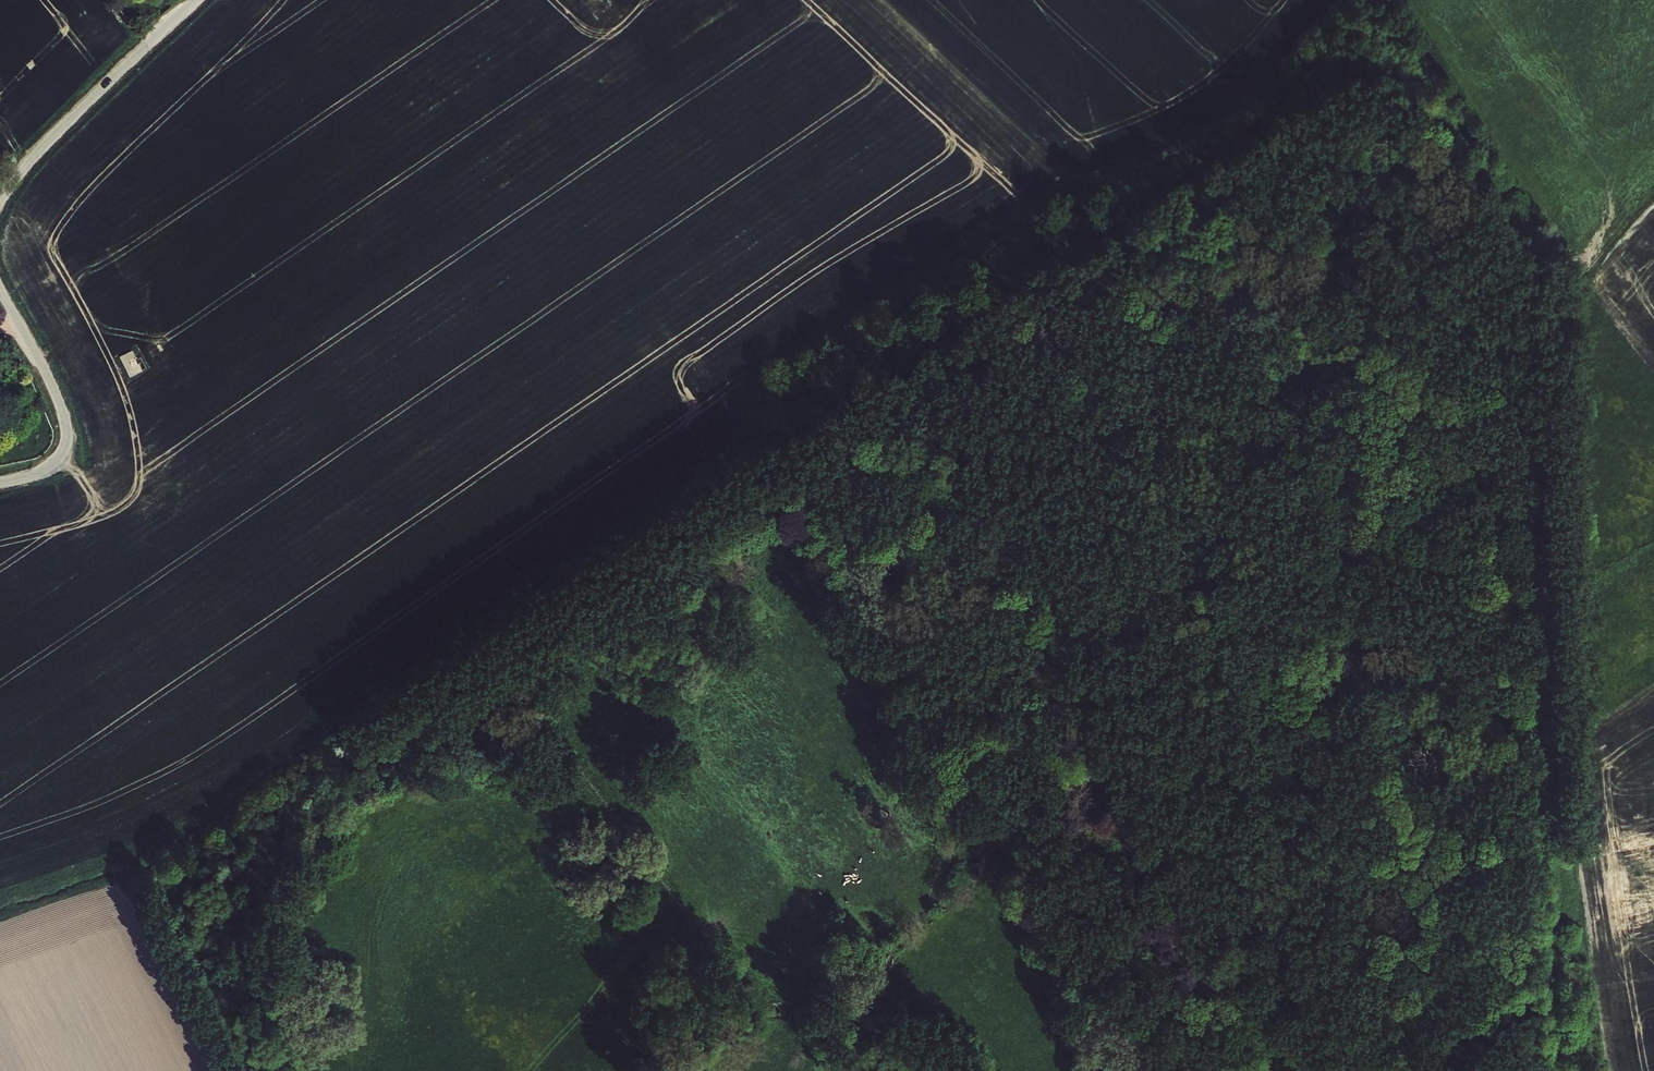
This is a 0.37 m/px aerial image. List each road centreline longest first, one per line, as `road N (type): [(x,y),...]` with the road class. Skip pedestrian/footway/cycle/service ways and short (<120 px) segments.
road 1 (track): [(261,1070),(173,889),(301,787),(422,720),(479,667),(588,588)]
road 2 (unclassified): [(0,200),(44,144),(194,0)]
road 3 (unclassified): [(0,482),(47,467),(68,431),(0,289)]

